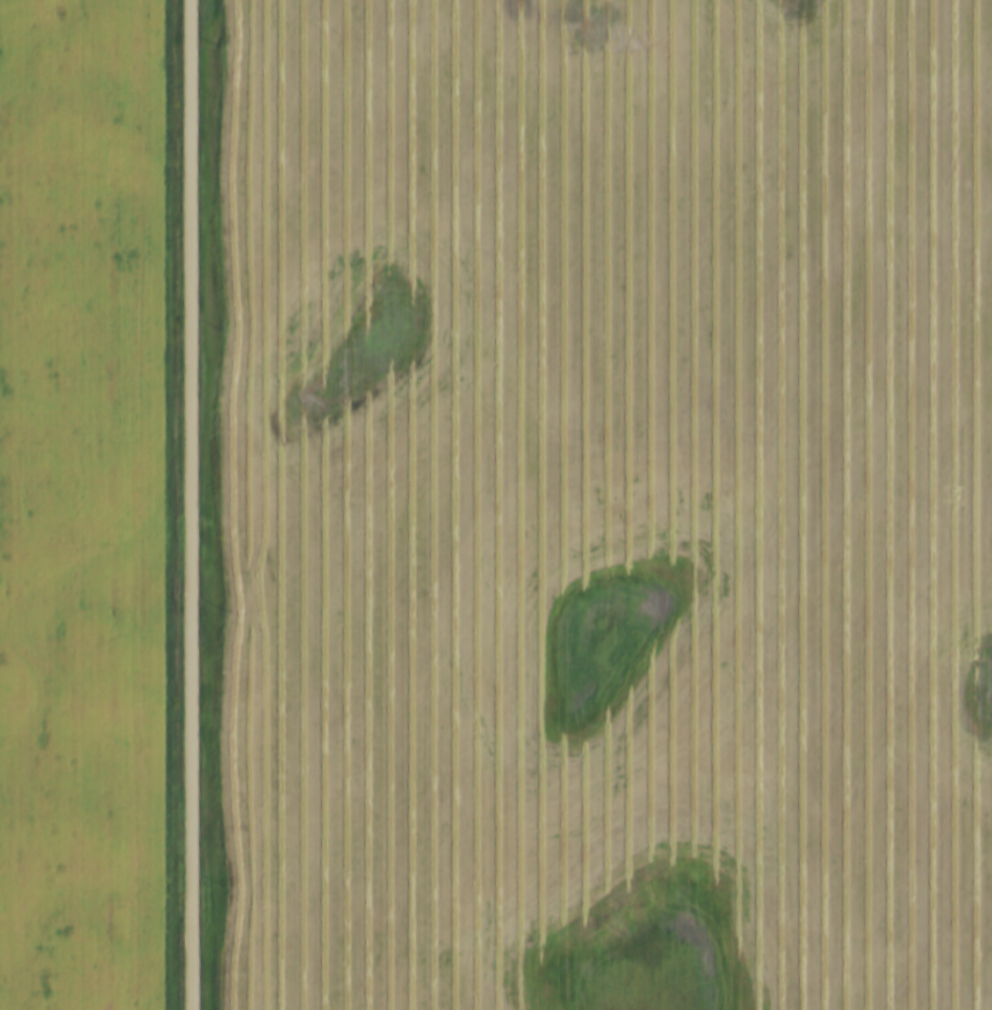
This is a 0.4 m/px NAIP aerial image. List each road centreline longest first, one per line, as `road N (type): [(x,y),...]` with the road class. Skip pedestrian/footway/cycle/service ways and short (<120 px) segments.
road 1 (residential): [(191,1009),(189,0)]

